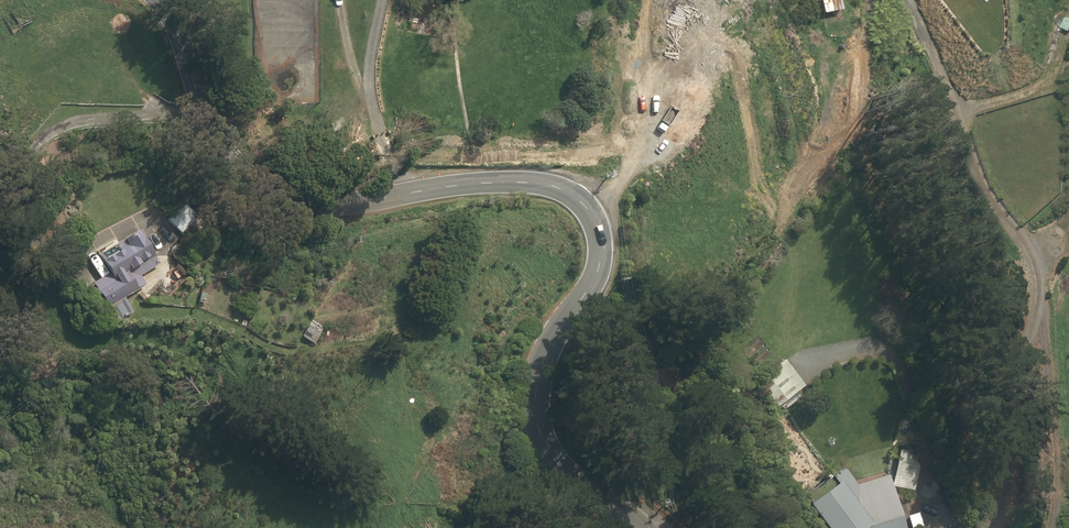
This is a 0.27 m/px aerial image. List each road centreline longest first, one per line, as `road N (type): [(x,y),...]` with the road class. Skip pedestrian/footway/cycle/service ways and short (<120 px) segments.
road 1 (tertiary): [(639,527),(551,457),(539,428),(536,389),(547,351),(599,266),(599,232),(585,206),(572,194),(525,183),(314,207),(271,199),(231,151),(156,0)]

